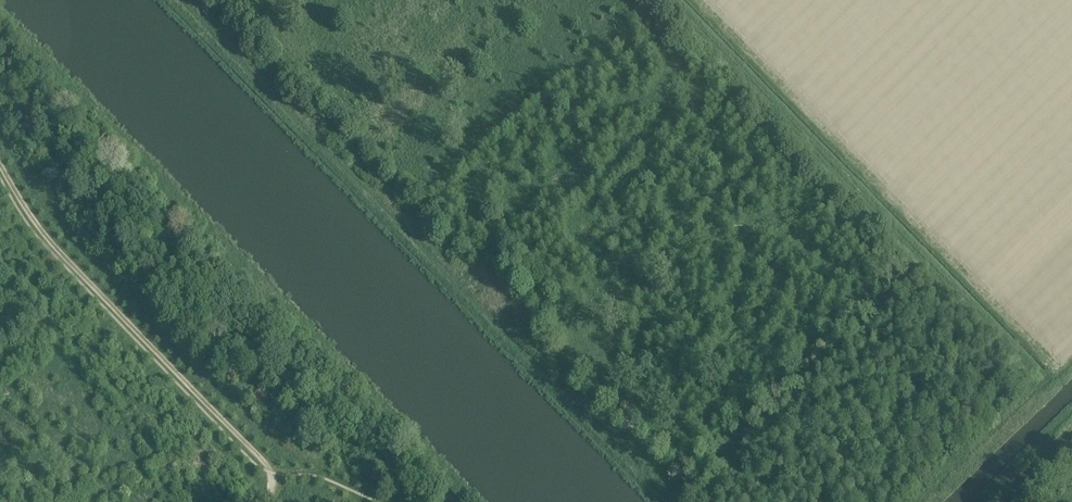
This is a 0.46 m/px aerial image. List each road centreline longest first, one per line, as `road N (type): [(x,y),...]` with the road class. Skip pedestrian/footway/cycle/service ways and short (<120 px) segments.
road 1 (track): [(181,0),(674,501)]
road 2 (track): [(924,501),(1034,396),(1036,375),(668,0)]
road 3 (track): [(276,473),(56,247),(0,163)]

